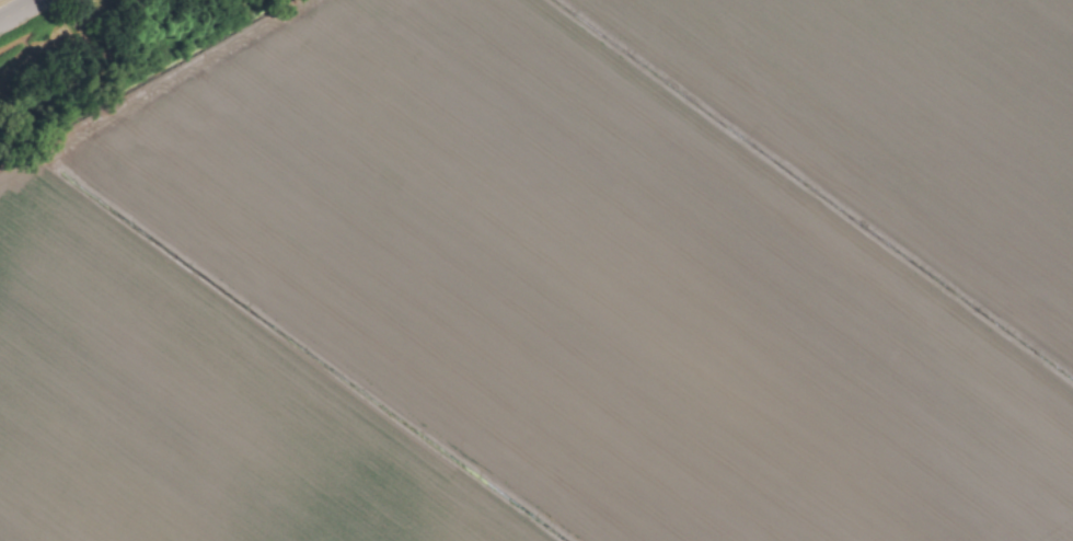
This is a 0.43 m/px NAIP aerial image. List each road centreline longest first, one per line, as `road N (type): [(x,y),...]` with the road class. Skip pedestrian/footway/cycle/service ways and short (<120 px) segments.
road 1 (track): [(0,186),(333,0)]

